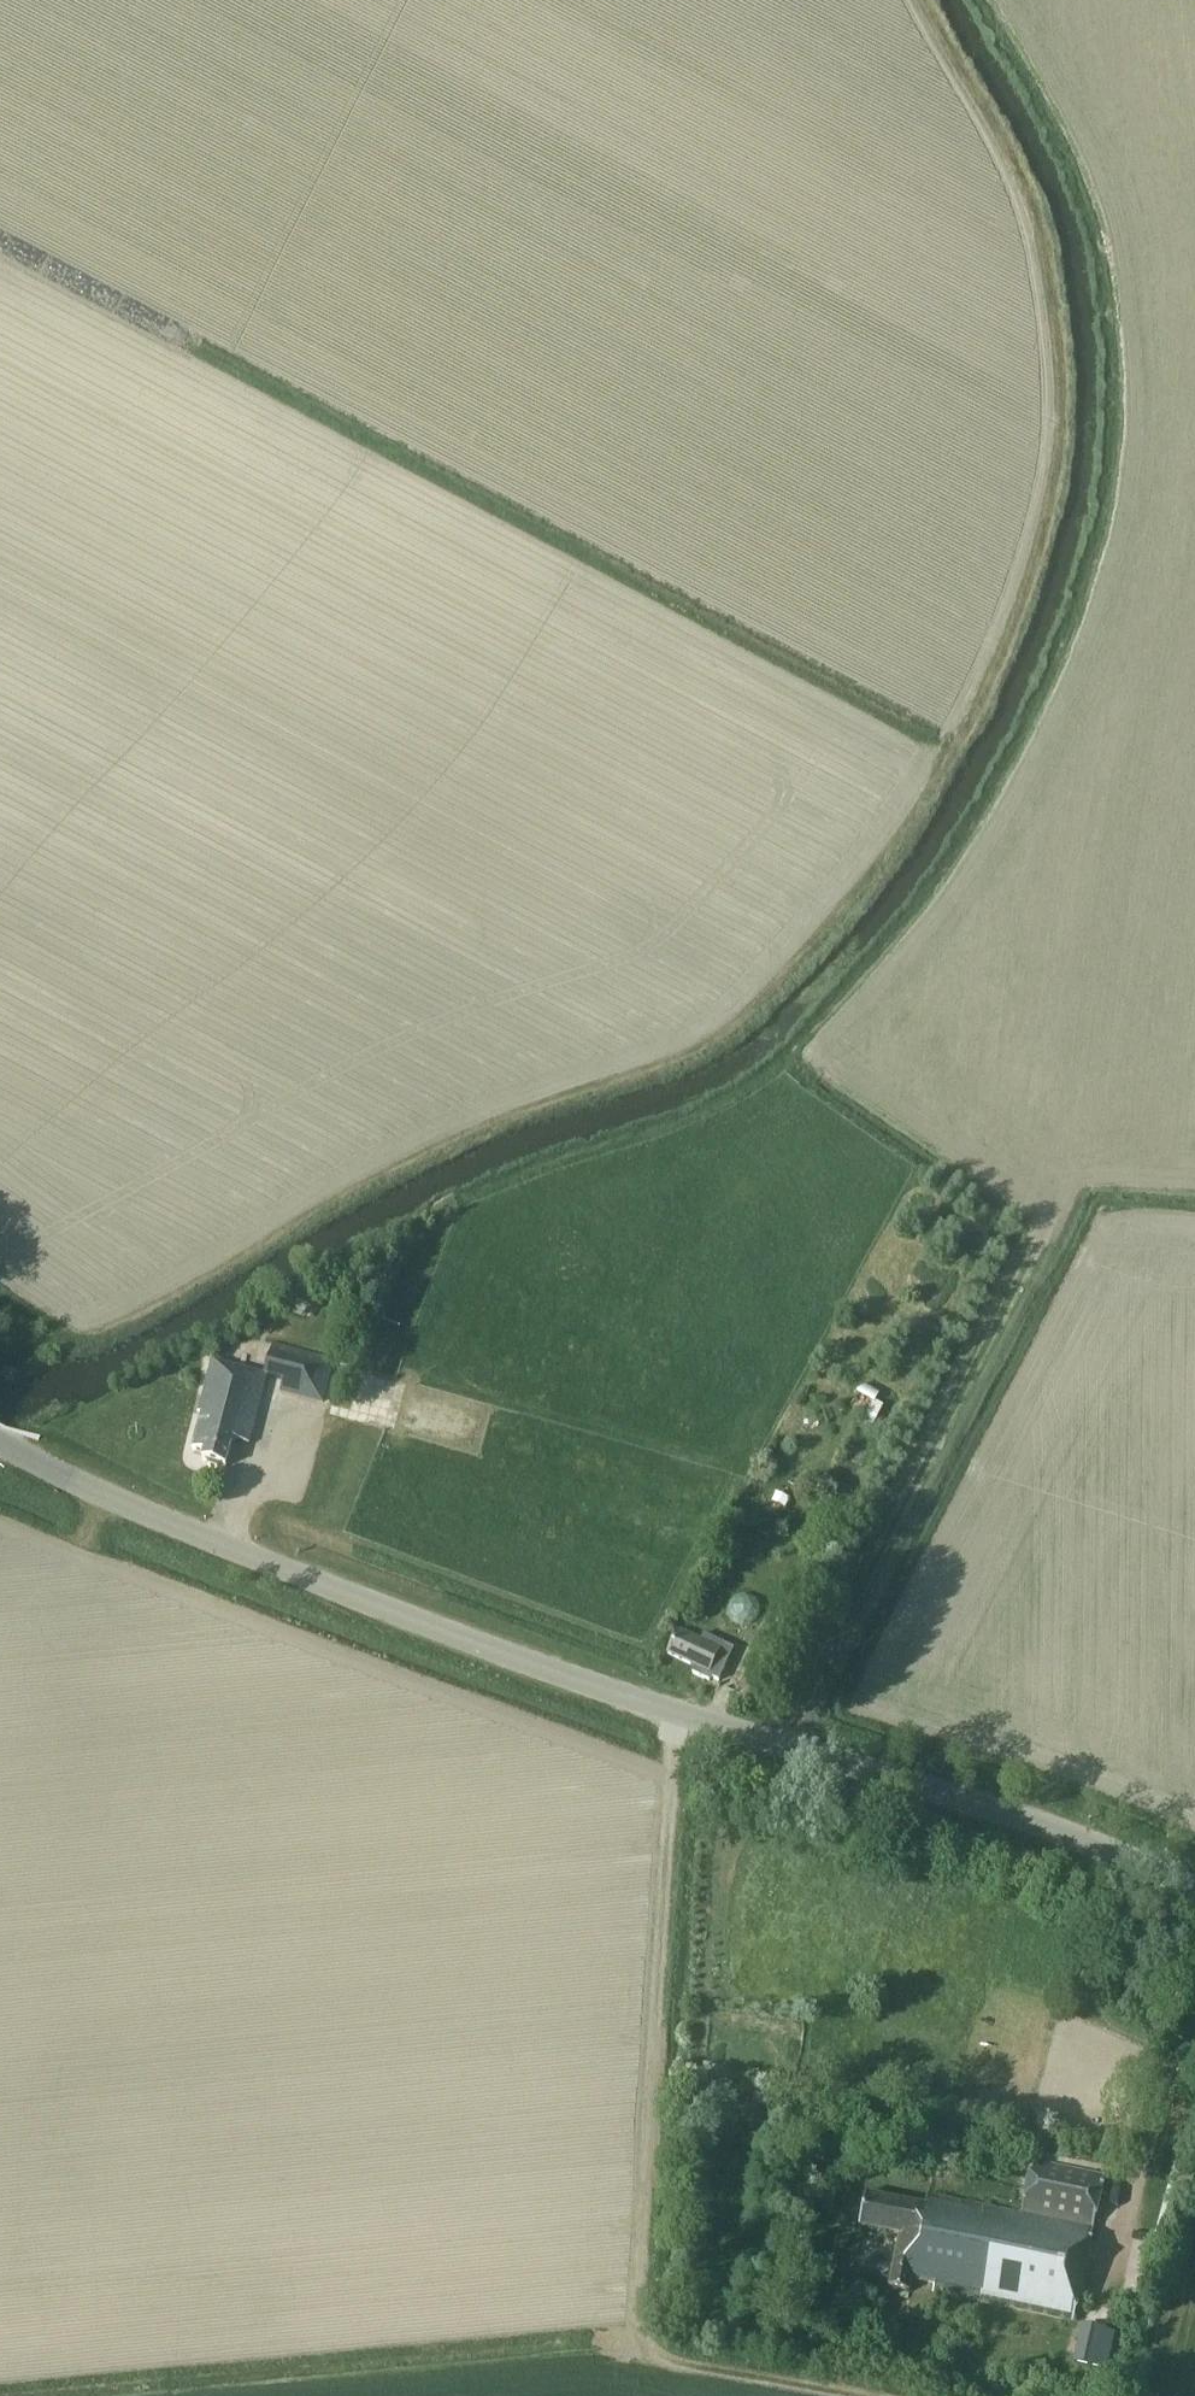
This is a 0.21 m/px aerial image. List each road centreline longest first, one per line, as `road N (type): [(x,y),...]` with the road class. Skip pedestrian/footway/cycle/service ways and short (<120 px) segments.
road 1 (tertiary): [(1194,1890),(1047,1826),(681,1719),(425,1628),(116,1500),(0,1443)]
road 2 (track): [(681,1719),(671,1769),(640,2331),(646,2350),(667,2369),(843,2395)]

